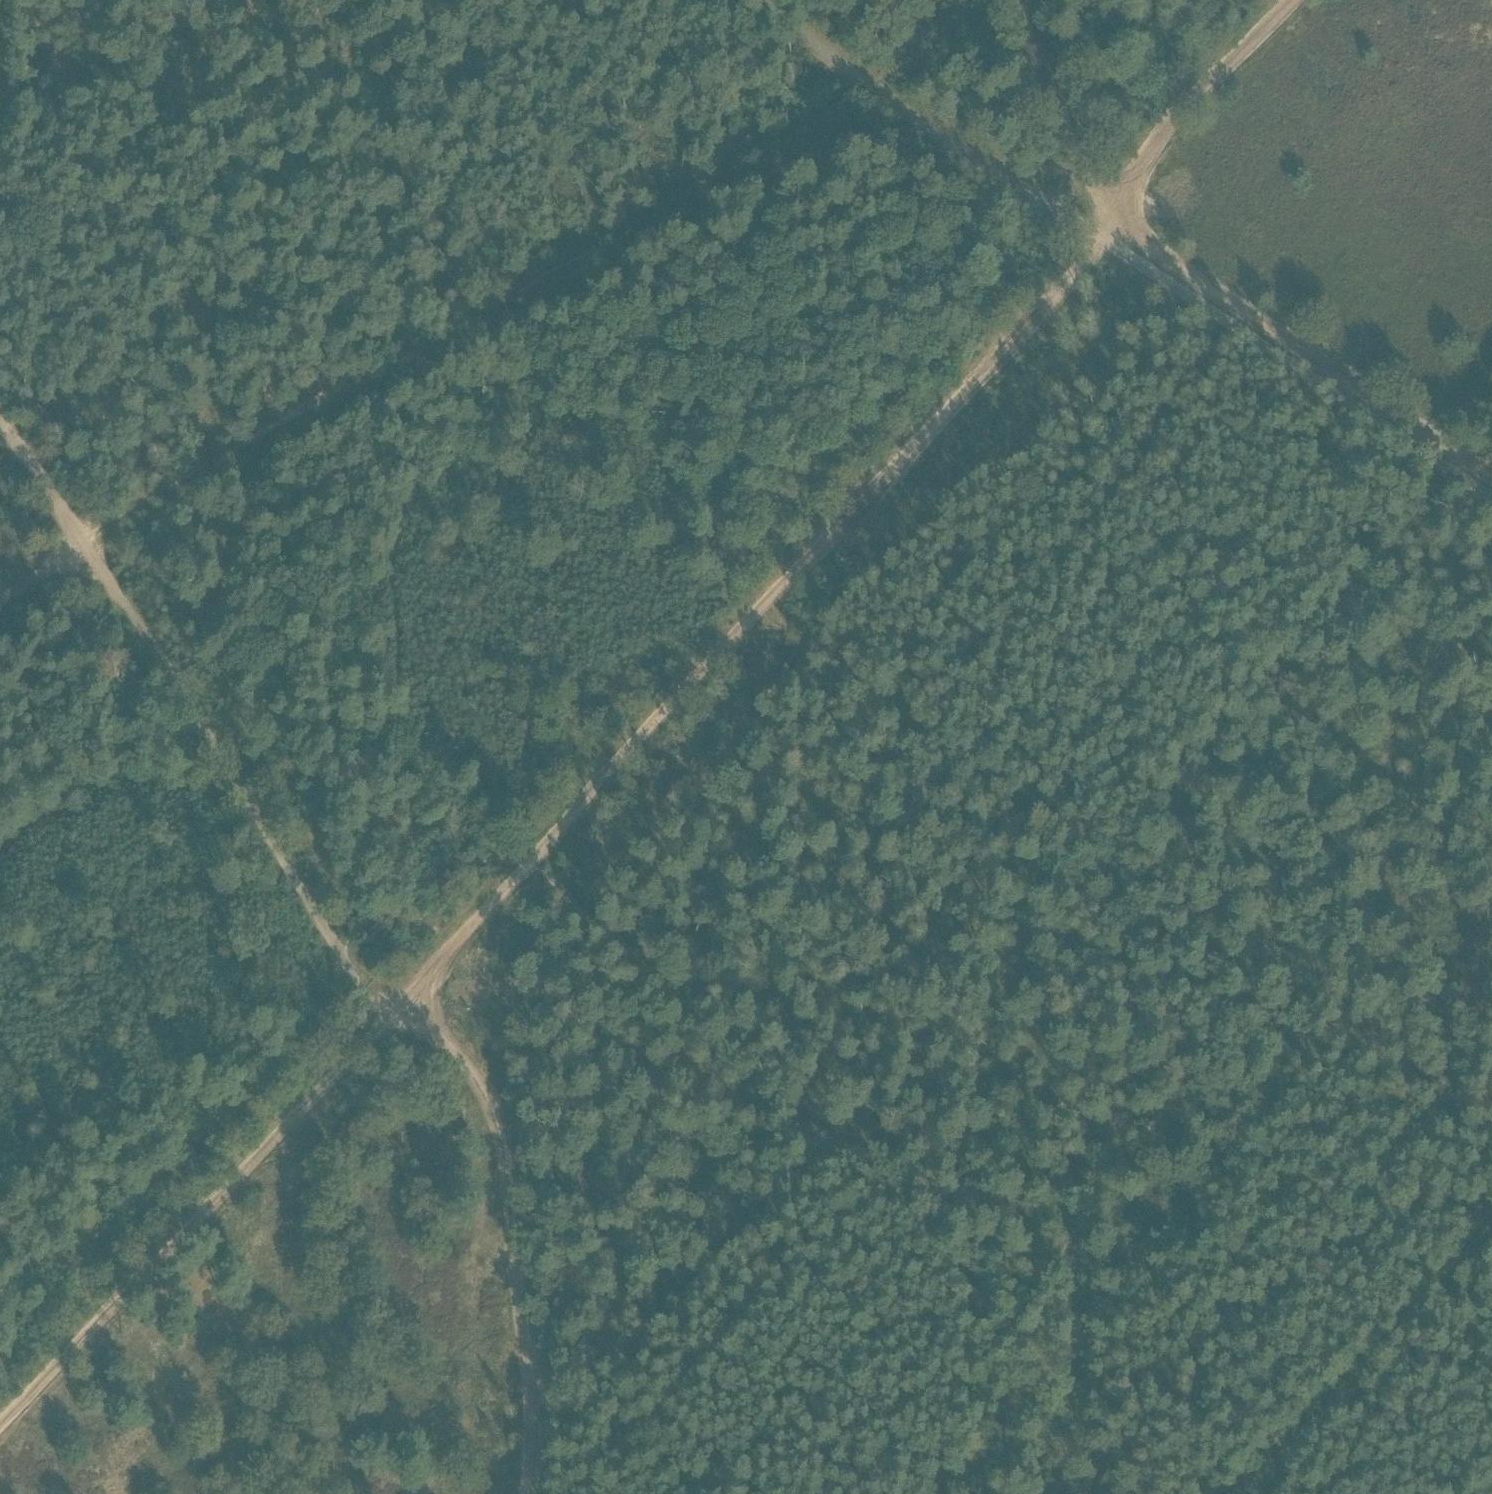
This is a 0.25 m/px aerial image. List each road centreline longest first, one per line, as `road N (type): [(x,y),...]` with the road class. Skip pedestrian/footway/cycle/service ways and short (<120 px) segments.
road 1 (track): [(0,1202),(36,1188),(111,1185),(128,1176),(167,1124),(226,1070),(306,1029),(326,1005),(357,928),(445,871),(523,845),(550,850),(869,1157),(1278,695),(1491,839)]
road 2 (track): [(0,1417),(523,845),(1103,238)]
road 3 (track): [(76,543),(349,960),(502,1094),(523,1428),(513,1493)]
road 4 (track): [(76,543),(868,86),(1012,17)]
road 5 (track): [(869,1157),(1152,1493)]
road 6 (track): [(1251,1493),(1491,1235)]
road 7 (track): [(1103,238),(1123,174),(1295,0)]
road 8 (track): [(1103,238),(1012,17)]
road 9 (track): [(0,415),(76,543)]

